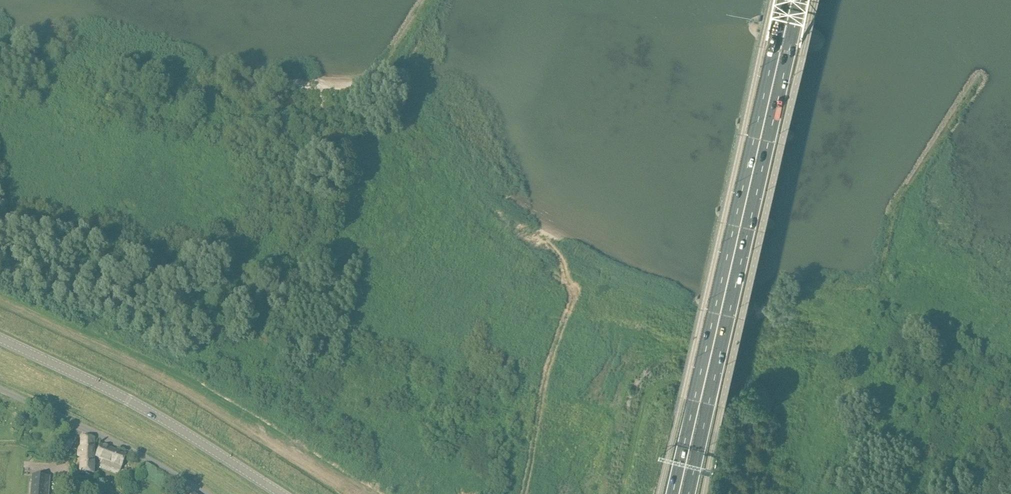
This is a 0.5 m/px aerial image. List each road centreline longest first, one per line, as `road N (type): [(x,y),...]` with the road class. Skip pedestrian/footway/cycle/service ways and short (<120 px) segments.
road 1 (motorway): [(787,0),(673,493)]
road 2 (motorway): [(689,493),(802,0)]
road 3 (tertiary): [(279,493),(134,404),(0,341)]
road 4 (residential): [(200,493),(131,450),(0,389)]
road 5 (track): [(566,373),(554,436),(556,493)]

